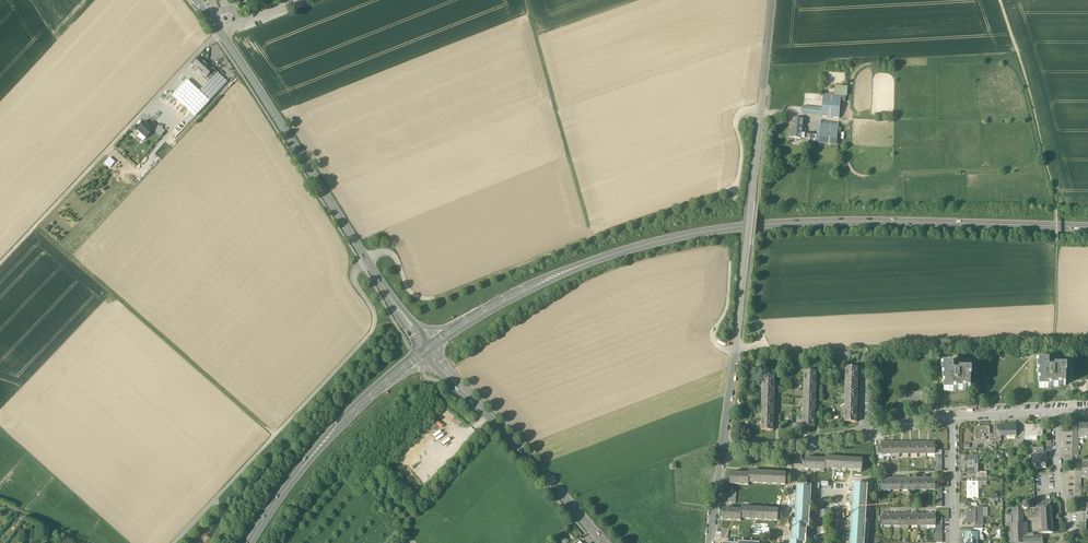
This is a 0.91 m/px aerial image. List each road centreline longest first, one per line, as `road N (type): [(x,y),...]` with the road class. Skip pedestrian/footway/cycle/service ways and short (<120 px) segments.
road 1 (track): [(175,542),(372,331),(374,314),(353,276),(366,259),(392,254),(411,292),(433,299),(736,187)]
road 2 (primary): [(476,316),(597,259),(712,230),(837,221),(1087,225)]
road 3 (tertiary): [(723,448),(772,0)]
road 4 (secondary): [(407,320),(221,34)]
road 5 (track): [(0,264),(221,34)]
road 6 (track): [(276,435),(36,226)]
road 7 (track): [(525,0),(592,236)]
road 8 (residential): [(723,448),(954,416)]
road 9 (tertiary): [(601,542),(444,372)]
road 10 (track): [(1000,0),(1056,208)]
road 11 (primary): [(250,542),(322,445),(382,385)]
road 12 (residential): [(1055,410),(1073,539)]
road 13 (residential): [(954,416),(955,542)]

